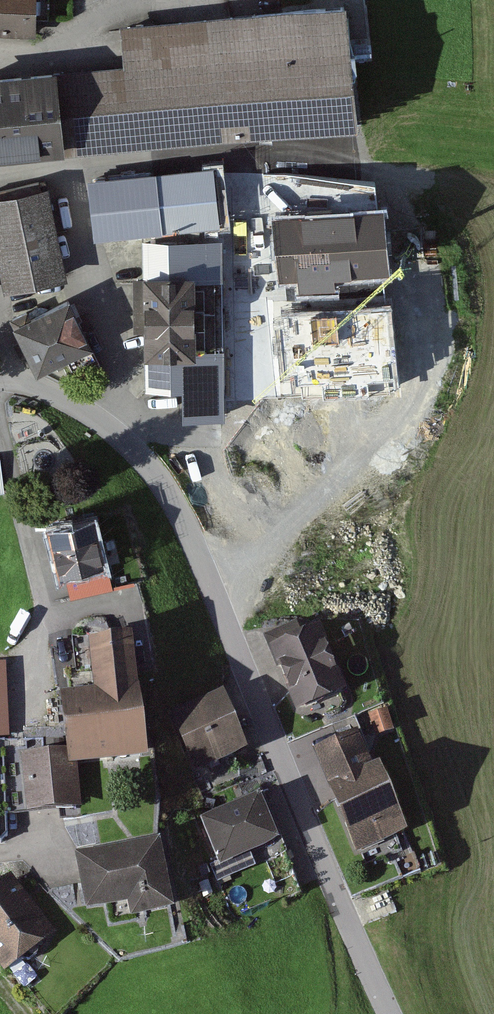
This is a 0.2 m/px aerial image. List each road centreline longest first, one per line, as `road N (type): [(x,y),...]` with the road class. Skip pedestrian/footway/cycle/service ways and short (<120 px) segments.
road 1 (tertiary): [(24,376),(111,429),(177,500),(391,1013)]

